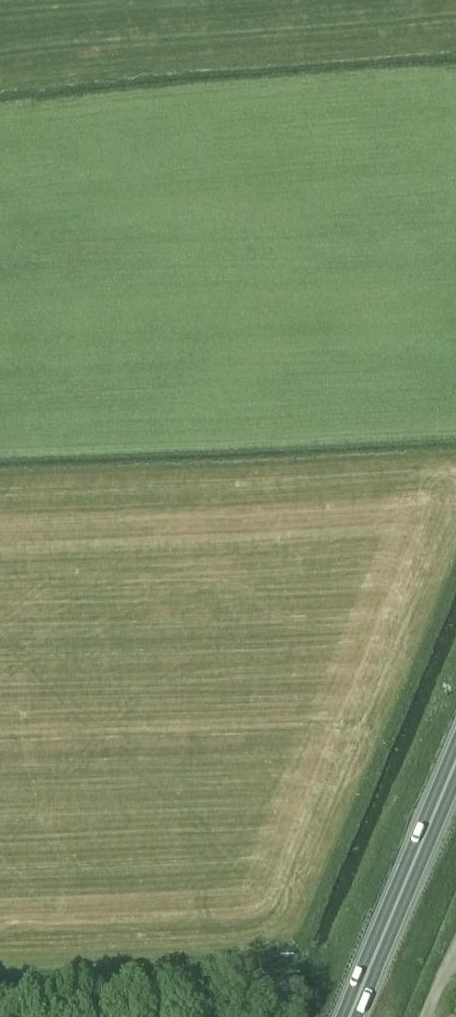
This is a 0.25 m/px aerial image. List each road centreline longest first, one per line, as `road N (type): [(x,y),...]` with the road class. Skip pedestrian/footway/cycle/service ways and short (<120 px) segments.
road 1 (trunk): [(348,1016),(455,760)]

